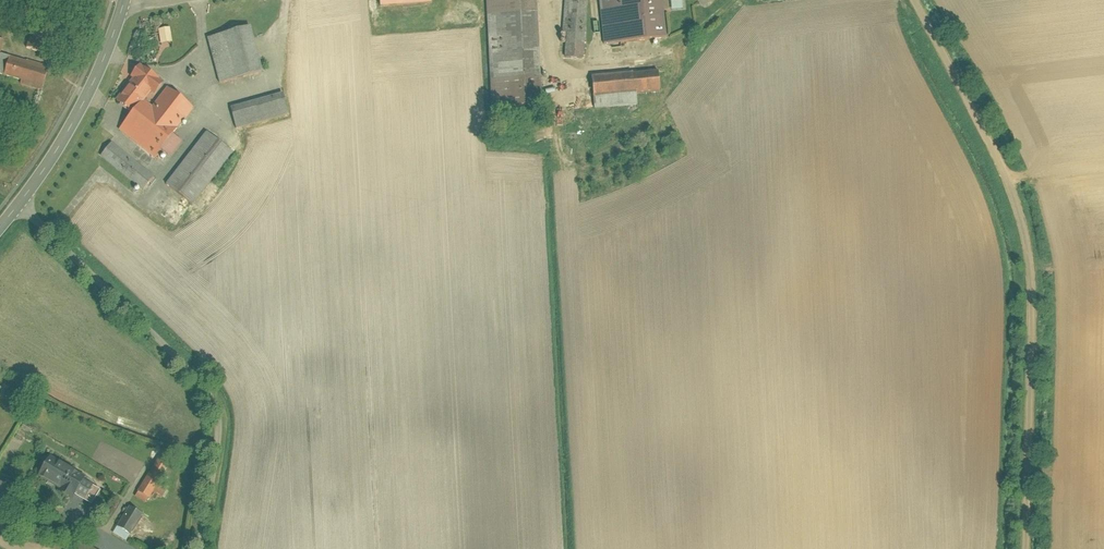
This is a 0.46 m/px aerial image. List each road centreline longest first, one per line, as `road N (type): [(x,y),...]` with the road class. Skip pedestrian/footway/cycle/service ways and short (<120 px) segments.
road 1 (unclassified): [(1019,548),(1023,263),(998,170),(910,0)]
road 2 (track): [(191,548),(211,433),(204,396),(19,207)]
road 3 (secondary): [(0,229),(85,103),(125,0)]

